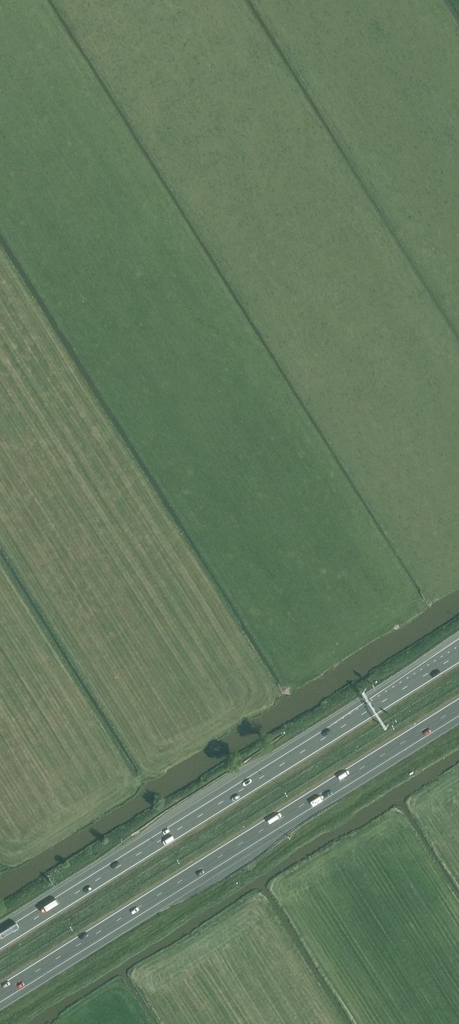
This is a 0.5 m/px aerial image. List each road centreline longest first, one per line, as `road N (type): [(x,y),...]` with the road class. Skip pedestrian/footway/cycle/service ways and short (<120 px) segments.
road 1 (motorway): [(0,999),(458,712)]
road 2 (motorway): [(458,654),(0,941)]

